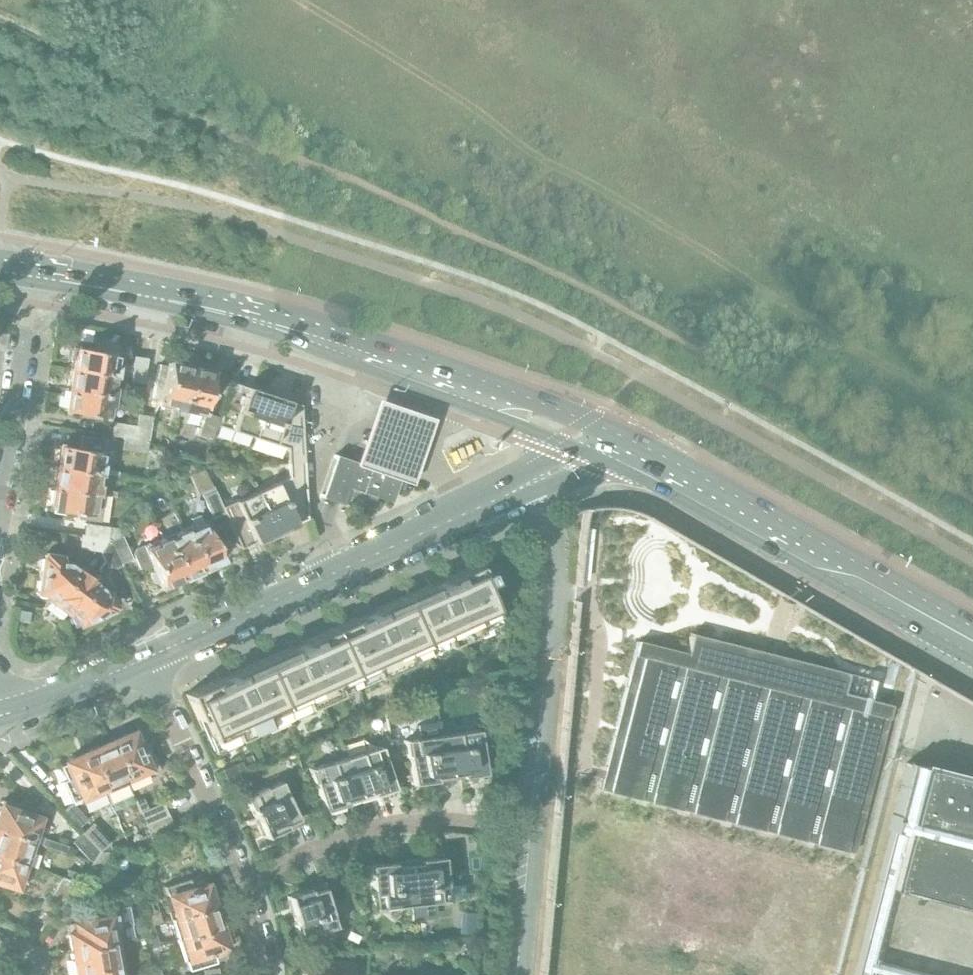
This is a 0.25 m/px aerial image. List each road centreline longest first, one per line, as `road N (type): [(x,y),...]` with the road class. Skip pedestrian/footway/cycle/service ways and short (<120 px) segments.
road 1 (track): [(972,412),(860,352),(590,174),(298,0)]
road 2 (secondary): [(591,439),(262,323),(30,274)]
road 3 (residential): [(591,439),(548,474),(145,659)]
road 4 (secondary): [(972,643),(591,439)]
road 5 (residential): [(242,878),(145,659)]
road 6 (residential): [(242,878),(362,828),(460,829)]
road 7 (residential): [(0,466),(30,274)]
road 8 (residential): [(145,659),(0,715)]

